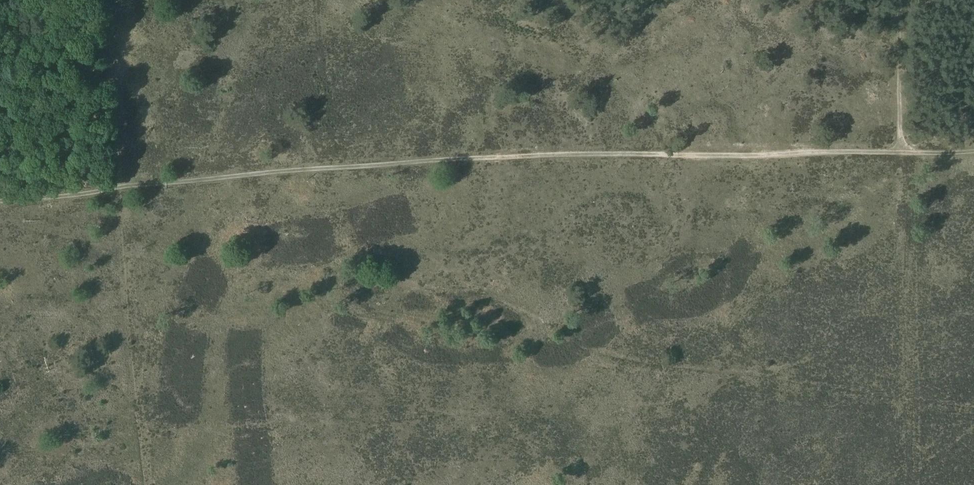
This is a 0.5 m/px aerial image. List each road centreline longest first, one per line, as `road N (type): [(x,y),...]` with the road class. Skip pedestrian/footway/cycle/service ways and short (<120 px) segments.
road 1 (track): [(0,202),(125,185),(459,160),(902,151),(900,0)]

